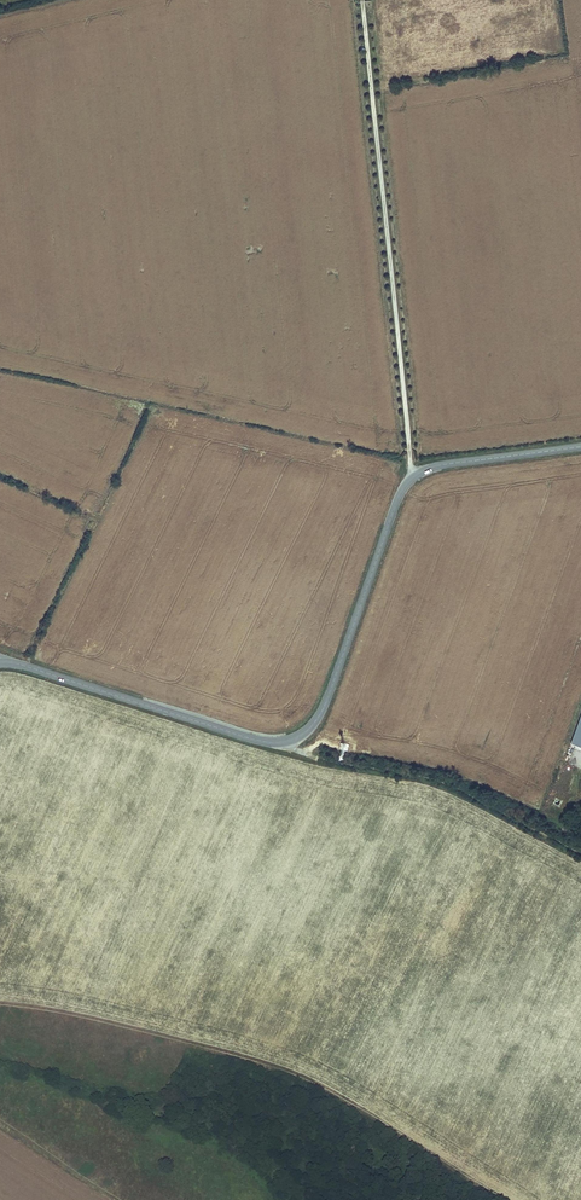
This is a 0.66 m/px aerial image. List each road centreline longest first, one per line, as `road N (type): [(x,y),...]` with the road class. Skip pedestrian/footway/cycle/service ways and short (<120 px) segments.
road 1 (secondary): [(580,447),(416,475),(385,532),(322,710),(295,738),(263,741),(0,663)]
road 2 (track): [(0,1004),(290,1072),(500,1199)]

